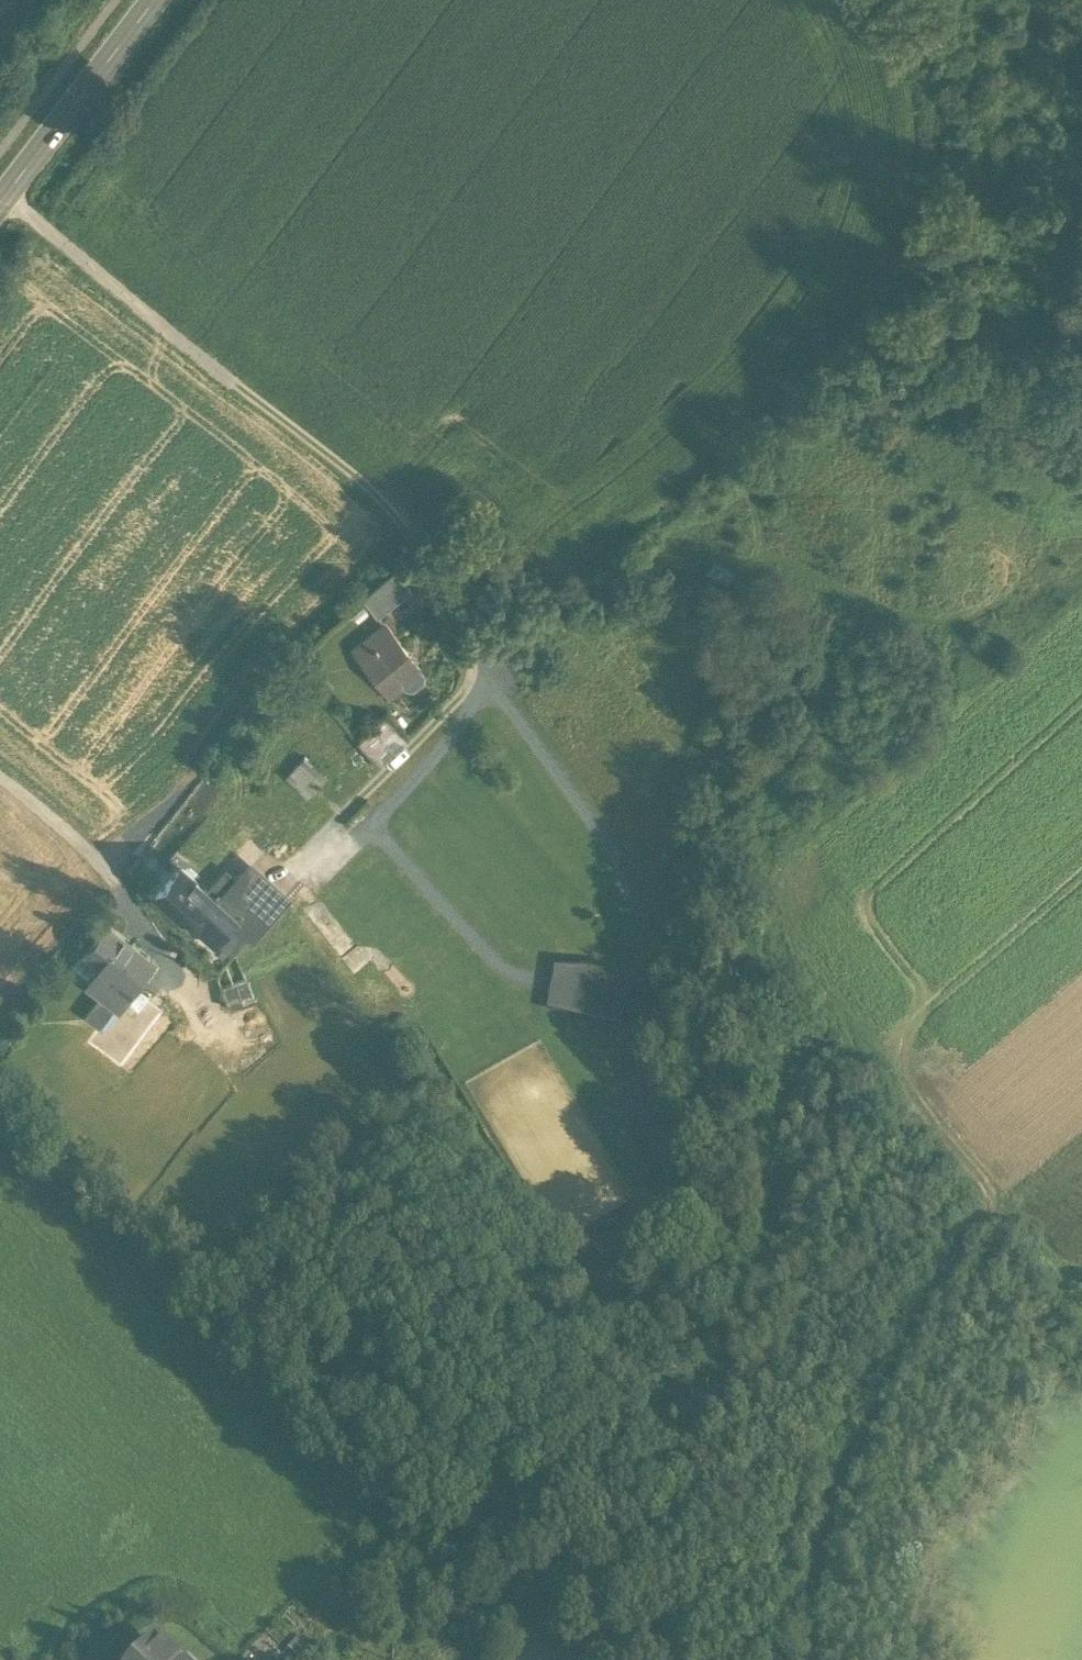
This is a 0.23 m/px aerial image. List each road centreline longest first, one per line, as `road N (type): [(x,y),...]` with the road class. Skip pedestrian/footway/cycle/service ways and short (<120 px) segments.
road 1 (track): [(809,1659),(817,1565),(834,1500),(986,1209)]
road 2 (secondary): [(0,199),(156,0)]
road 3 (track): [(566,1659),(496,1584),(404,1505)]

